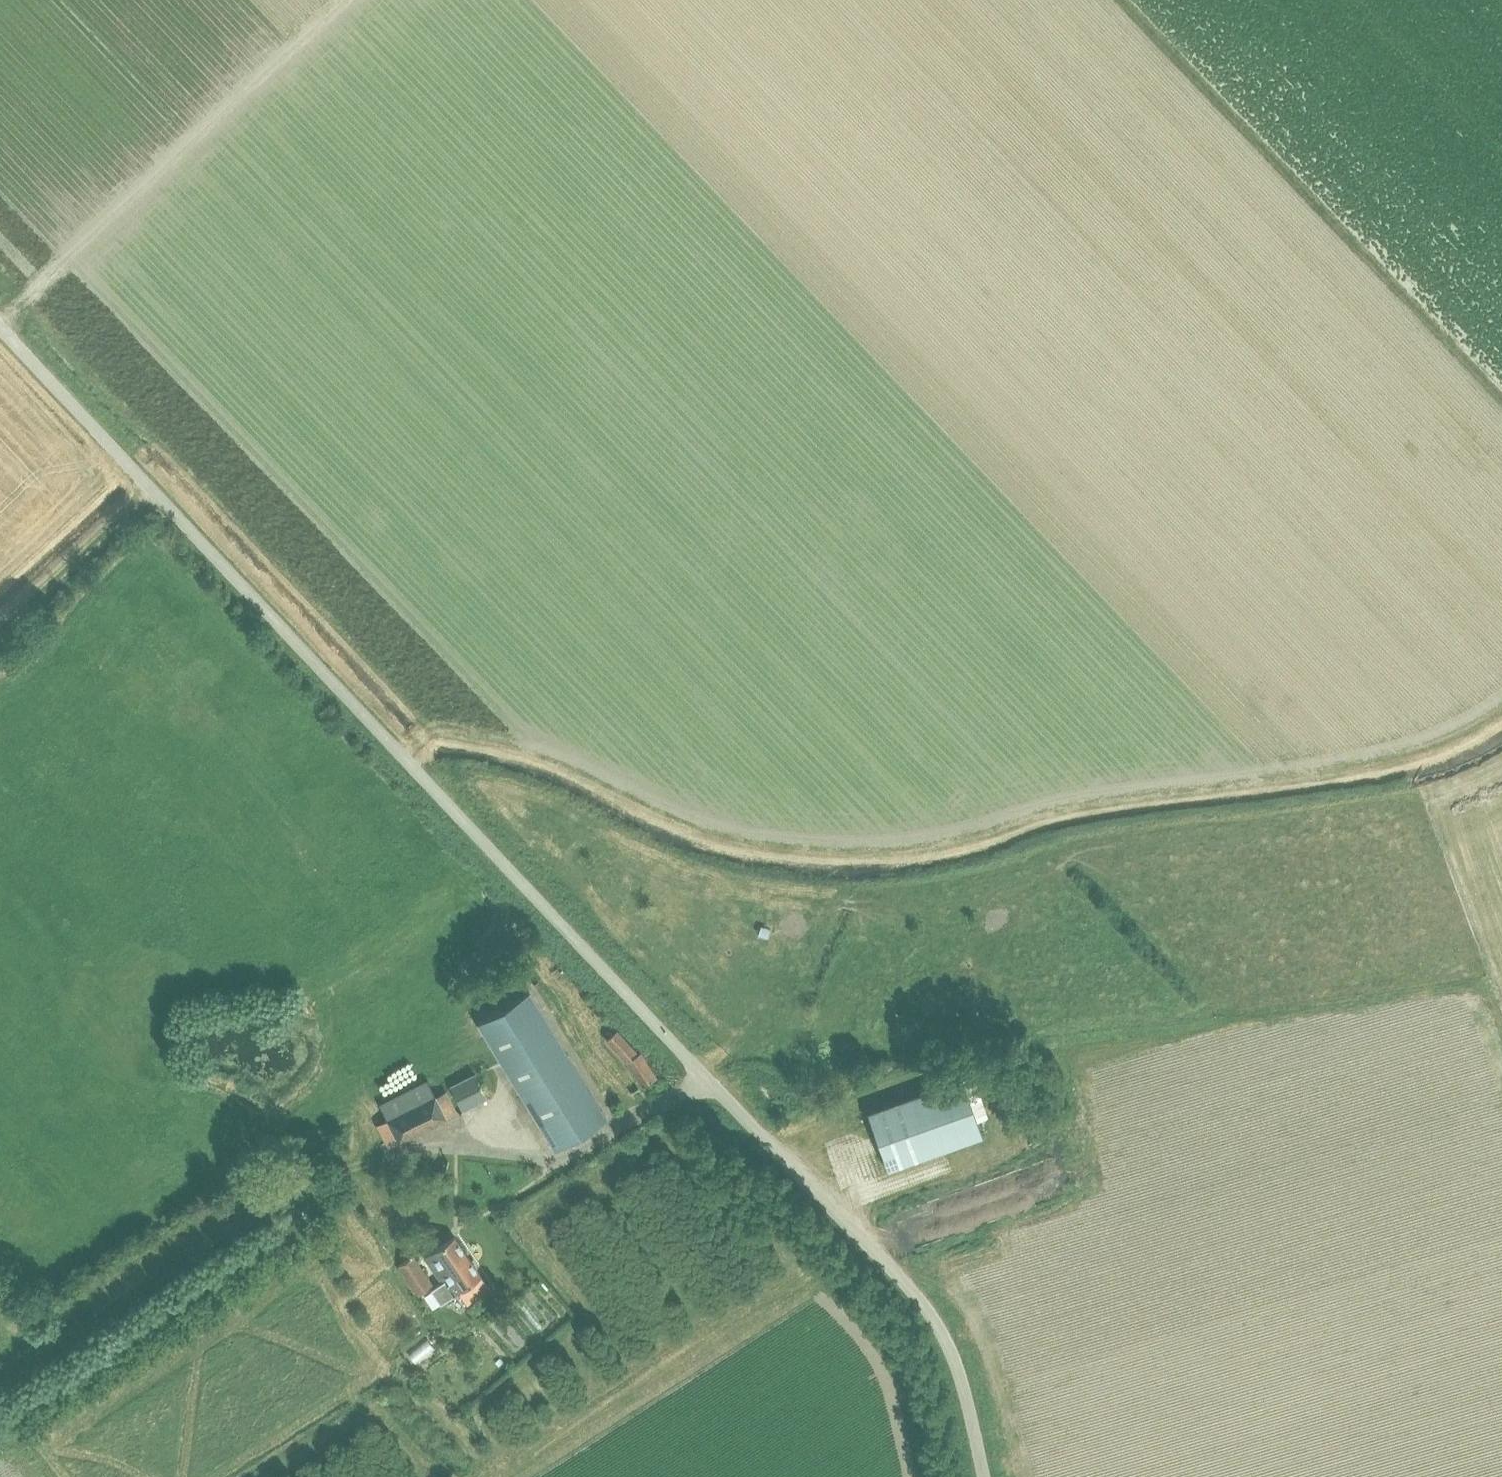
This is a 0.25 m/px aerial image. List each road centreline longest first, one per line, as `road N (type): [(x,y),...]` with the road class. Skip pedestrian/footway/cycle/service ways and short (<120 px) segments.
road 1 (unclassified): [(984,1476),(963,1383),(921,1300),(0,325)]
road 2 (track): [(0,1392),(335,1177),(445,1140)]
road 3 (track): [(0,627),(147,483)]
road 4 (track): [(194,1264),(10,1324)]

